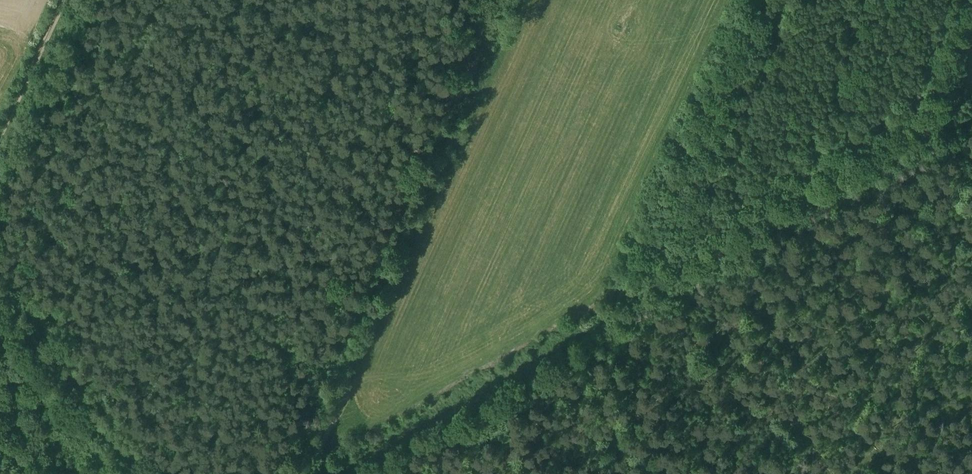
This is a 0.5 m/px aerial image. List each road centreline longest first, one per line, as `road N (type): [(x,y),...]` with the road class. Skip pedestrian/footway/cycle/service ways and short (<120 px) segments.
road 1 (track): [(346,473),(971,122)]
road 2 (unclassified): [(0,305),(126,473)]
road 3 (track): [(67,0),(0,146)]
road 4 (track): [(850,473),(971,399)]

